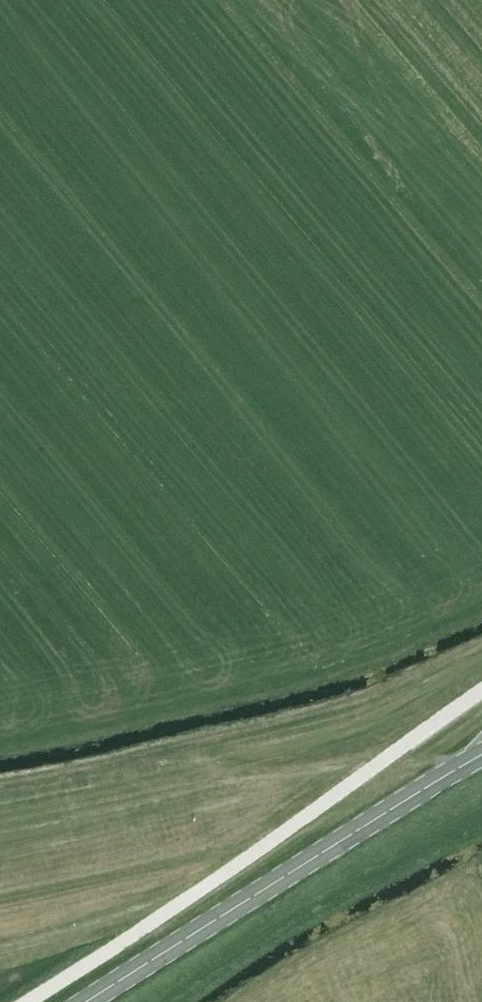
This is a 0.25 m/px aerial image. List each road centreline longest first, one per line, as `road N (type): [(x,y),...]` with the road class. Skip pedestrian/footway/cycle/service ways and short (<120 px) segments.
road 1 (secondary): [(85,1001),(481,754)]

